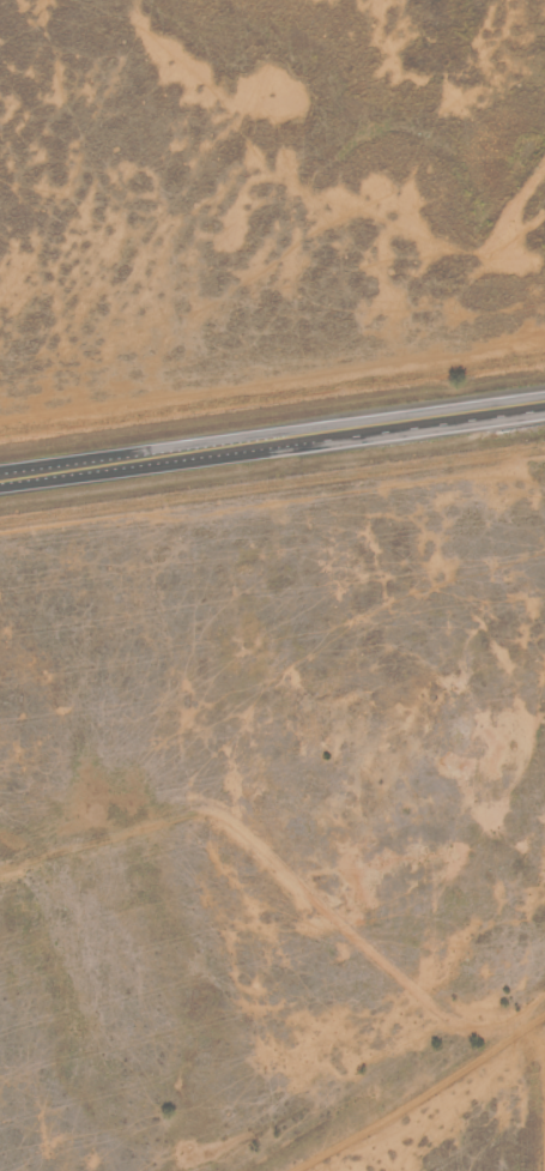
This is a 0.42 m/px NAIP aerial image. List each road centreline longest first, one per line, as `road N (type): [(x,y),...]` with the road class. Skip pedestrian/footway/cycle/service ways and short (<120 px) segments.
road 1 (trunk): [(544,395),(0,472)]
road 2 (track): [(544,354),(0,430)]
road 3 (residential): [(286,1170),(534,1036),(544,1019)]
road 4 (residential): [(540,1170),(534,1036)]

